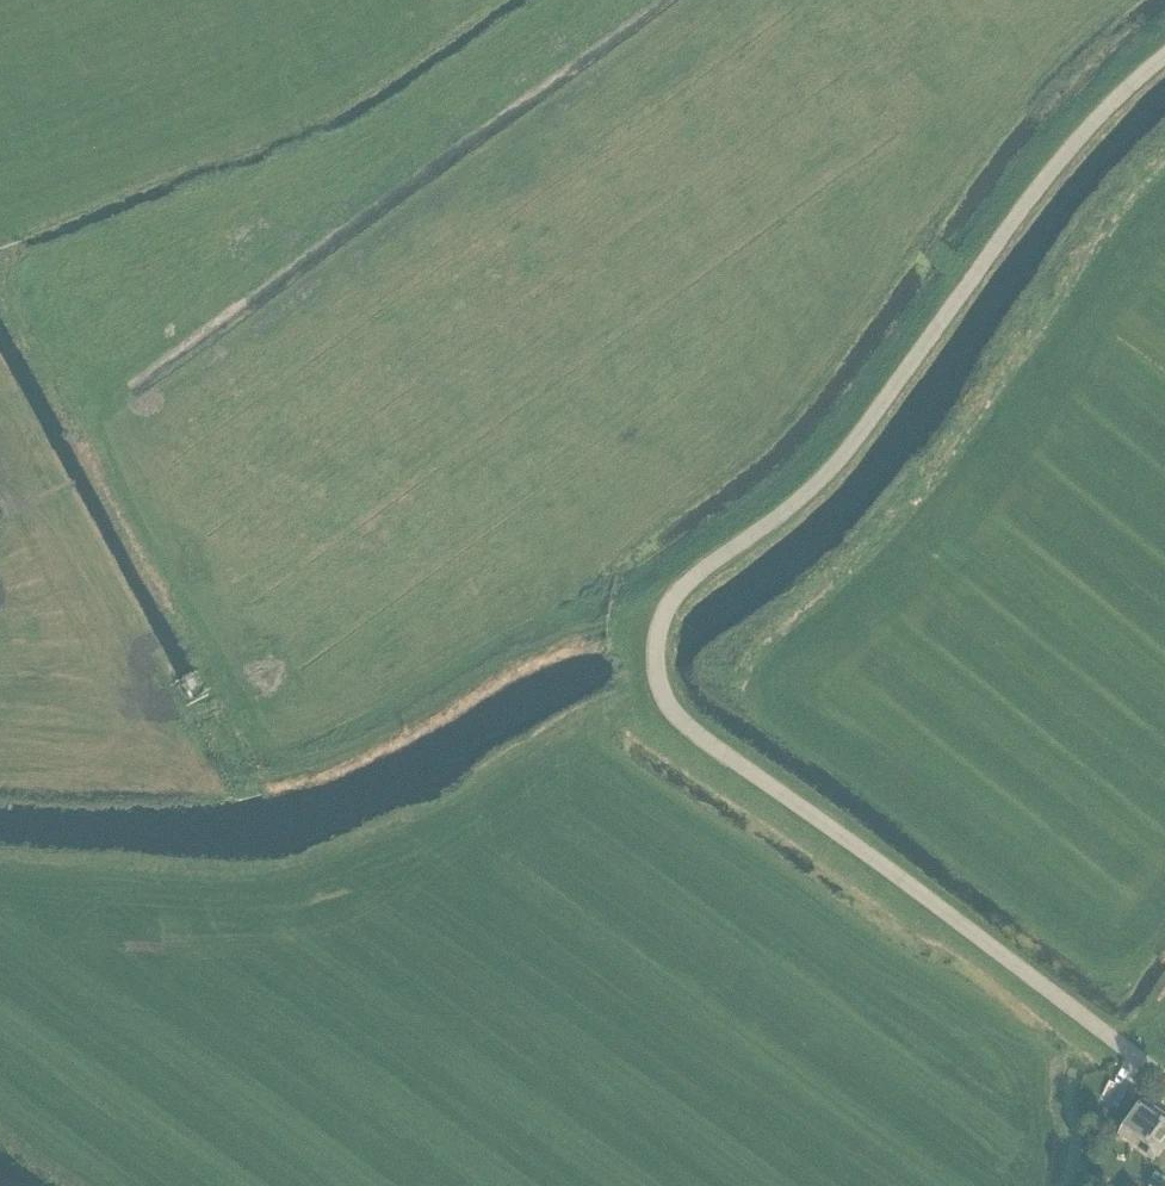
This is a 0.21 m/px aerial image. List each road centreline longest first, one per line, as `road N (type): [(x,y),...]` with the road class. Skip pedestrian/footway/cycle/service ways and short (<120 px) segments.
road 1 (unclassified): [(1164,1073),(700,740),(668,708),(654,669),(659,625),(675,595),(823,480),(1075,143),(1164,57)]

